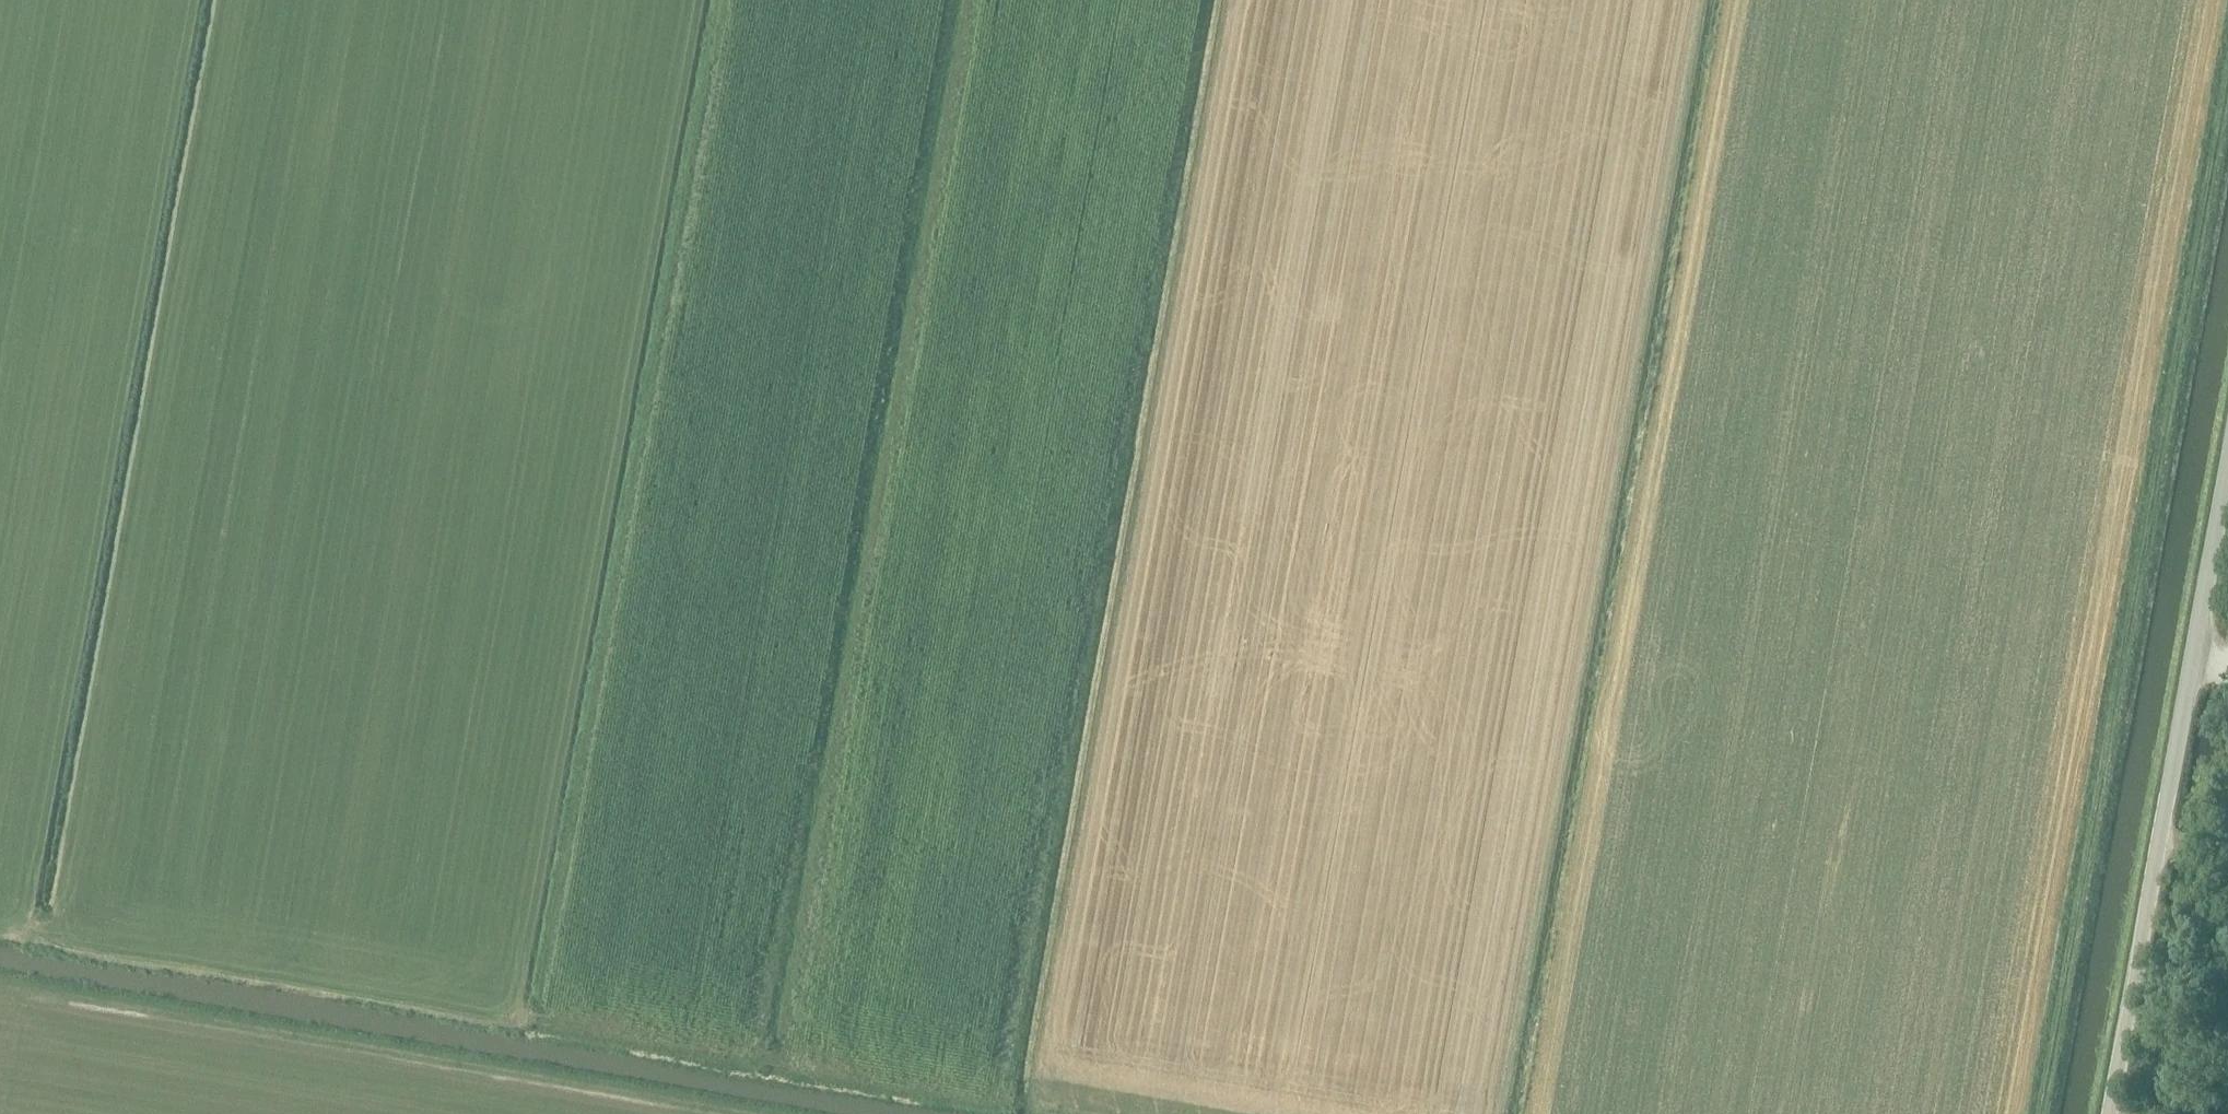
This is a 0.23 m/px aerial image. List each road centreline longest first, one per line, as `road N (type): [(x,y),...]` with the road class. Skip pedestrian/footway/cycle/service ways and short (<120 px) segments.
road 1 (track): [(2227,49),(2037,1113)]
road 2 (unclassified): [(2112,1113),(2227,480)]

